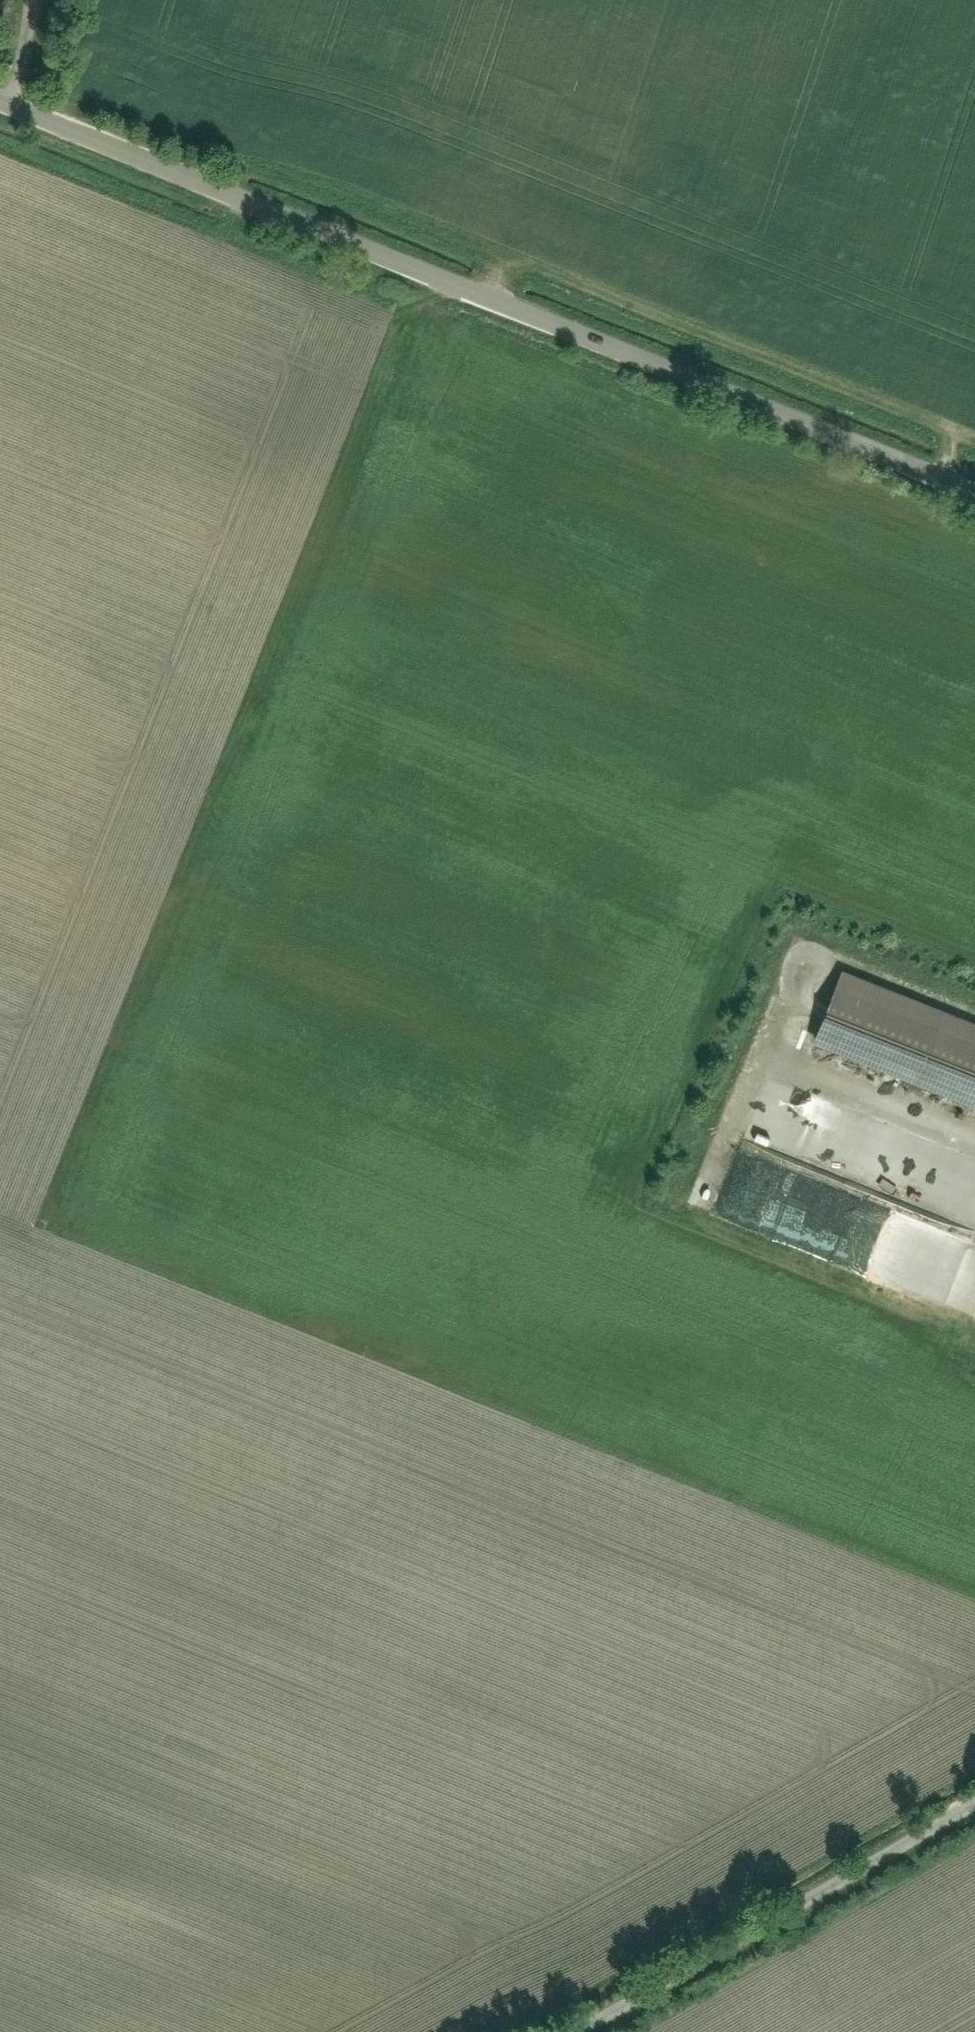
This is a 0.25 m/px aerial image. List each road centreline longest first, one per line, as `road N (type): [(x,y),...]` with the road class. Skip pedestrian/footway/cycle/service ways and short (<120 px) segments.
road 1 (unclassified): [(0,103),(974,493)]
road 2 (unclassified): [(580,2031),(974,1806)]

